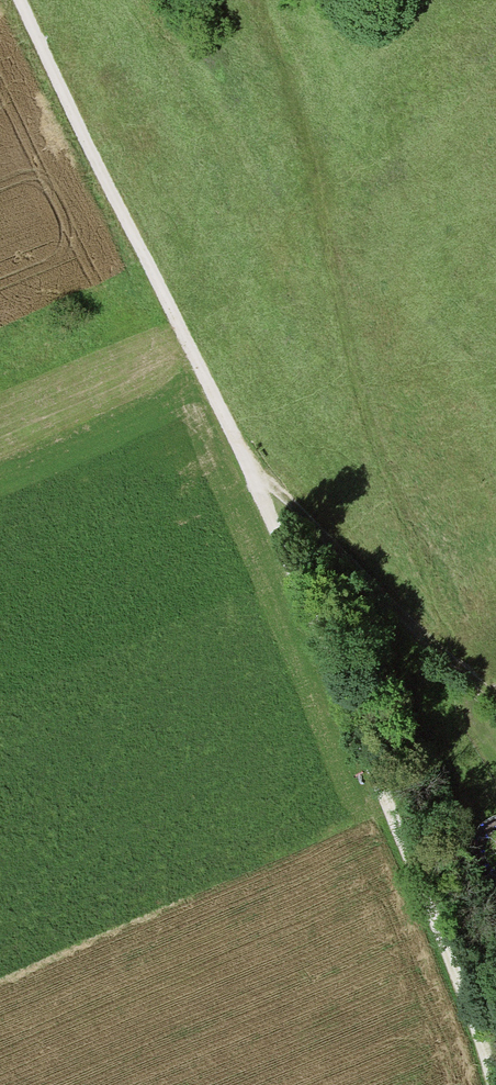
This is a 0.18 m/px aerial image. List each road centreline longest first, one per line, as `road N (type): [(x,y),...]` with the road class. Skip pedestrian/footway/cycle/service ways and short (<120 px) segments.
road 1 (track): [(24,0),(258,474),(448,936),(495,1084)]
road 2 (track): [(495,689),(251,460)]

